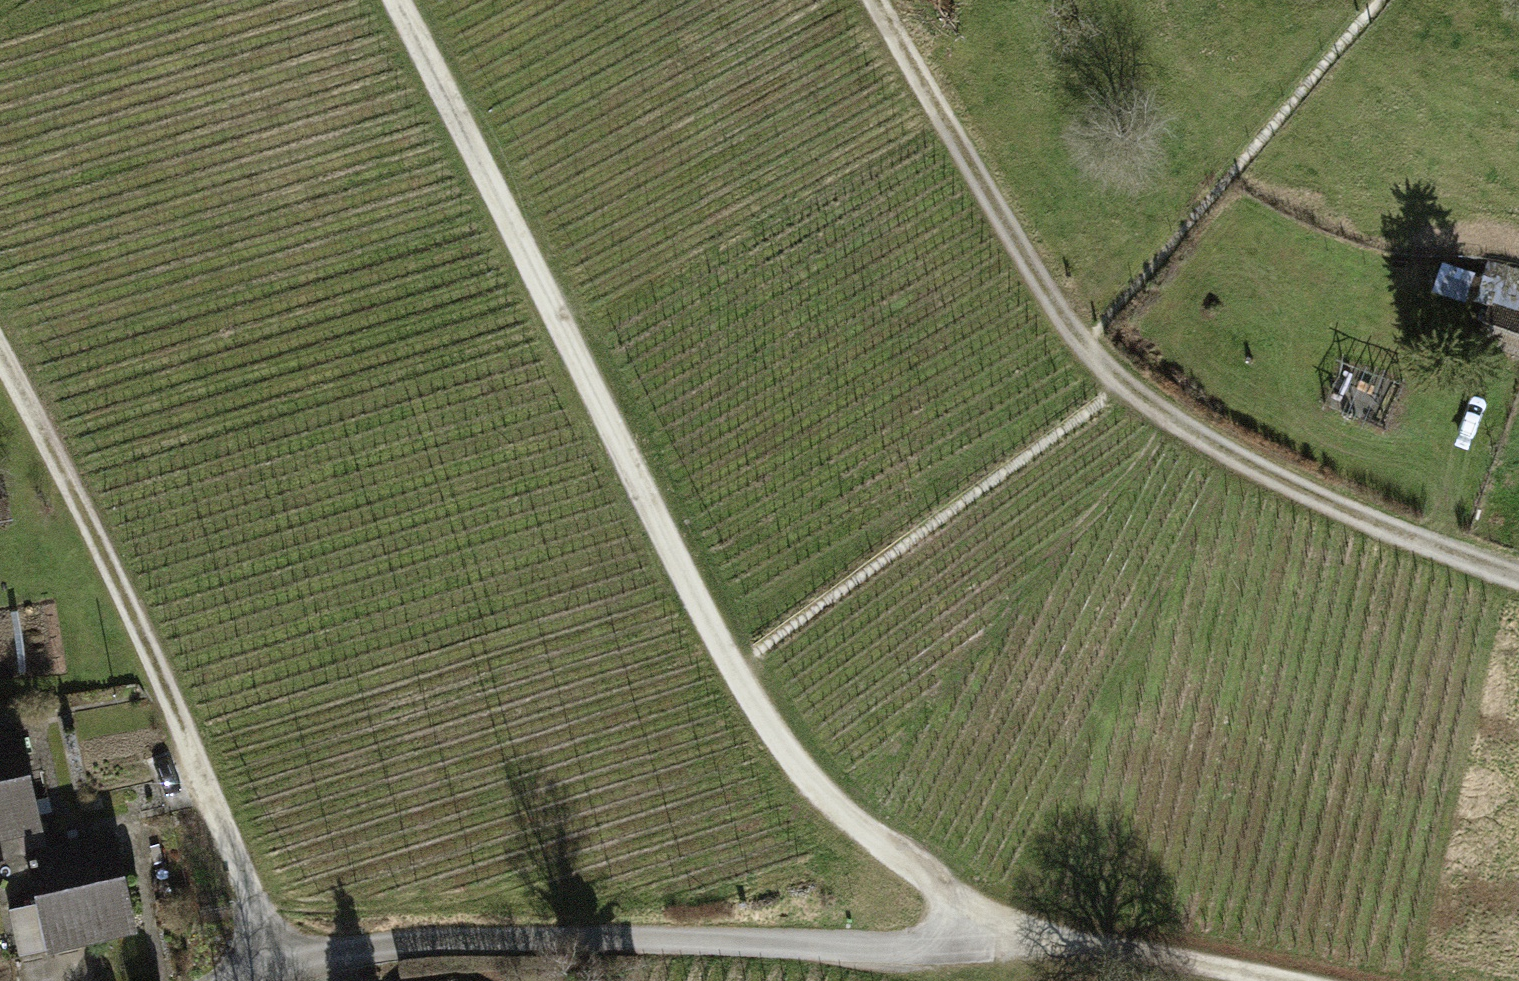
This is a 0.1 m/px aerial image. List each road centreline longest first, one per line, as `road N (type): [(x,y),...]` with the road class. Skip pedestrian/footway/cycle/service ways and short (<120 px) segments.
road 1 (residential): [(1013,937),(278,967),(250,980)]
road 2 (track): [(391,0),(733,667)]
road 3 (track): [(278,967),(188,740),(0,360)]
road 4 (track): [(733,667),(856,827),(1013,937),(1279,980)]
road 5 (track): [(1120,385),(1349,517),(1518,572)]
road 6 (track): [(879,0),(1084,345)]

